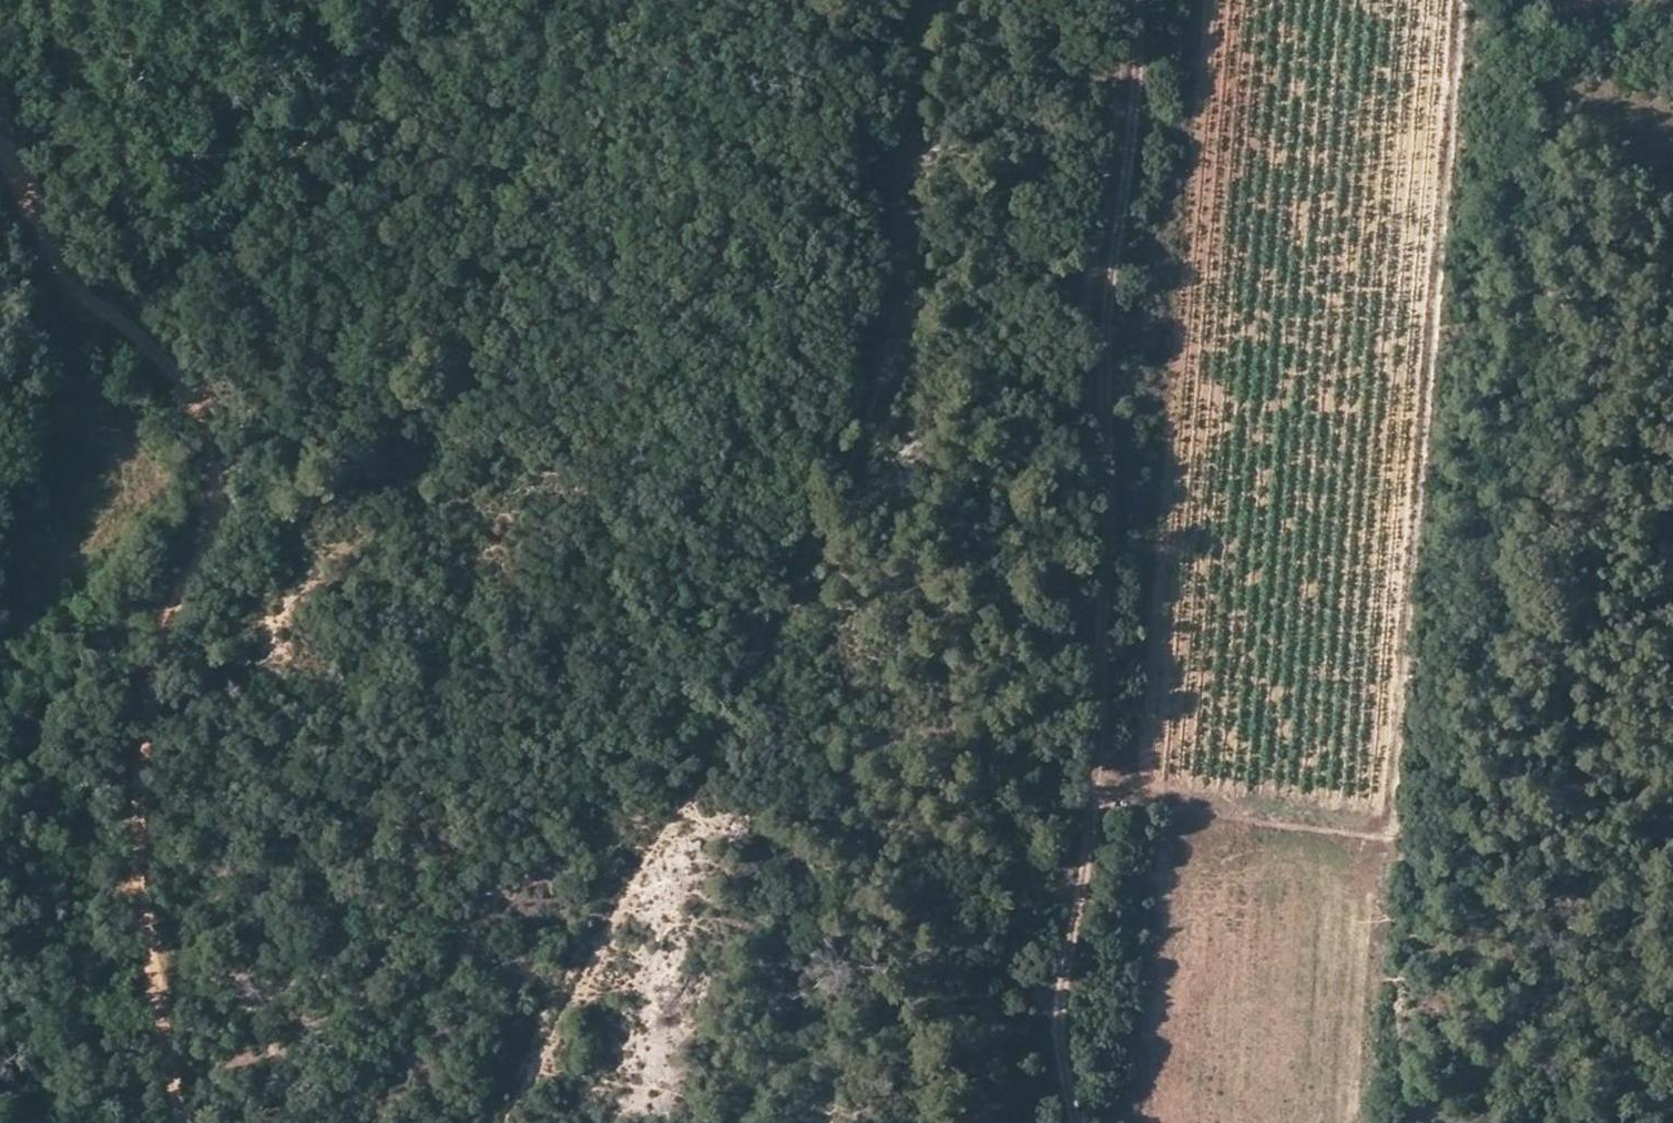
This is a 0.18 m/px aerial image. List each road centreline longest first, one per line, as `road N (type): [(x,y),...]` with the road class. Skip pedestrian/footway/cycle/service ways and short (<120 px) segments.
road 1 (track): [(0,161),(123,329),(194,393),(219,459),(226,520),(152,656),(137,863),(175,1122)]
road 2 (track): [(1076,1122),(1056,1024),(1102,772)]

